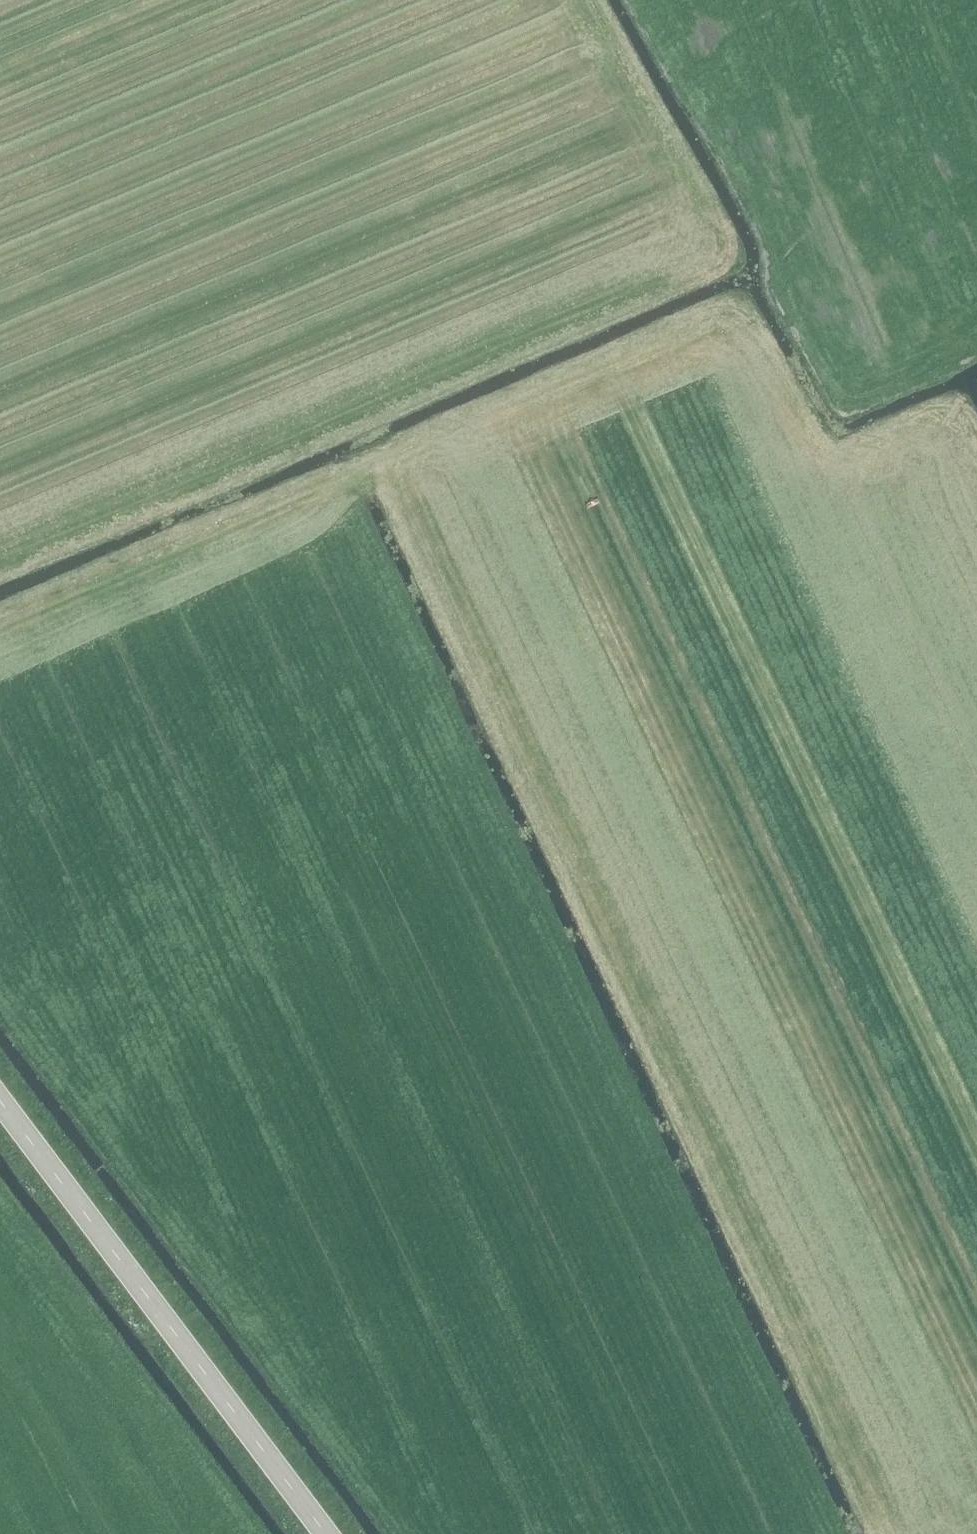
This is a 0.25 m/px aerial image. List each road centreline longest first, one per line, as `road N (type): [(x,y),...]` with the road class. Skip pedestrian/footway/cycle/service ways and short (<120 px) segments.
road 1 (secondary): [(326,1533),(0,1100)]

